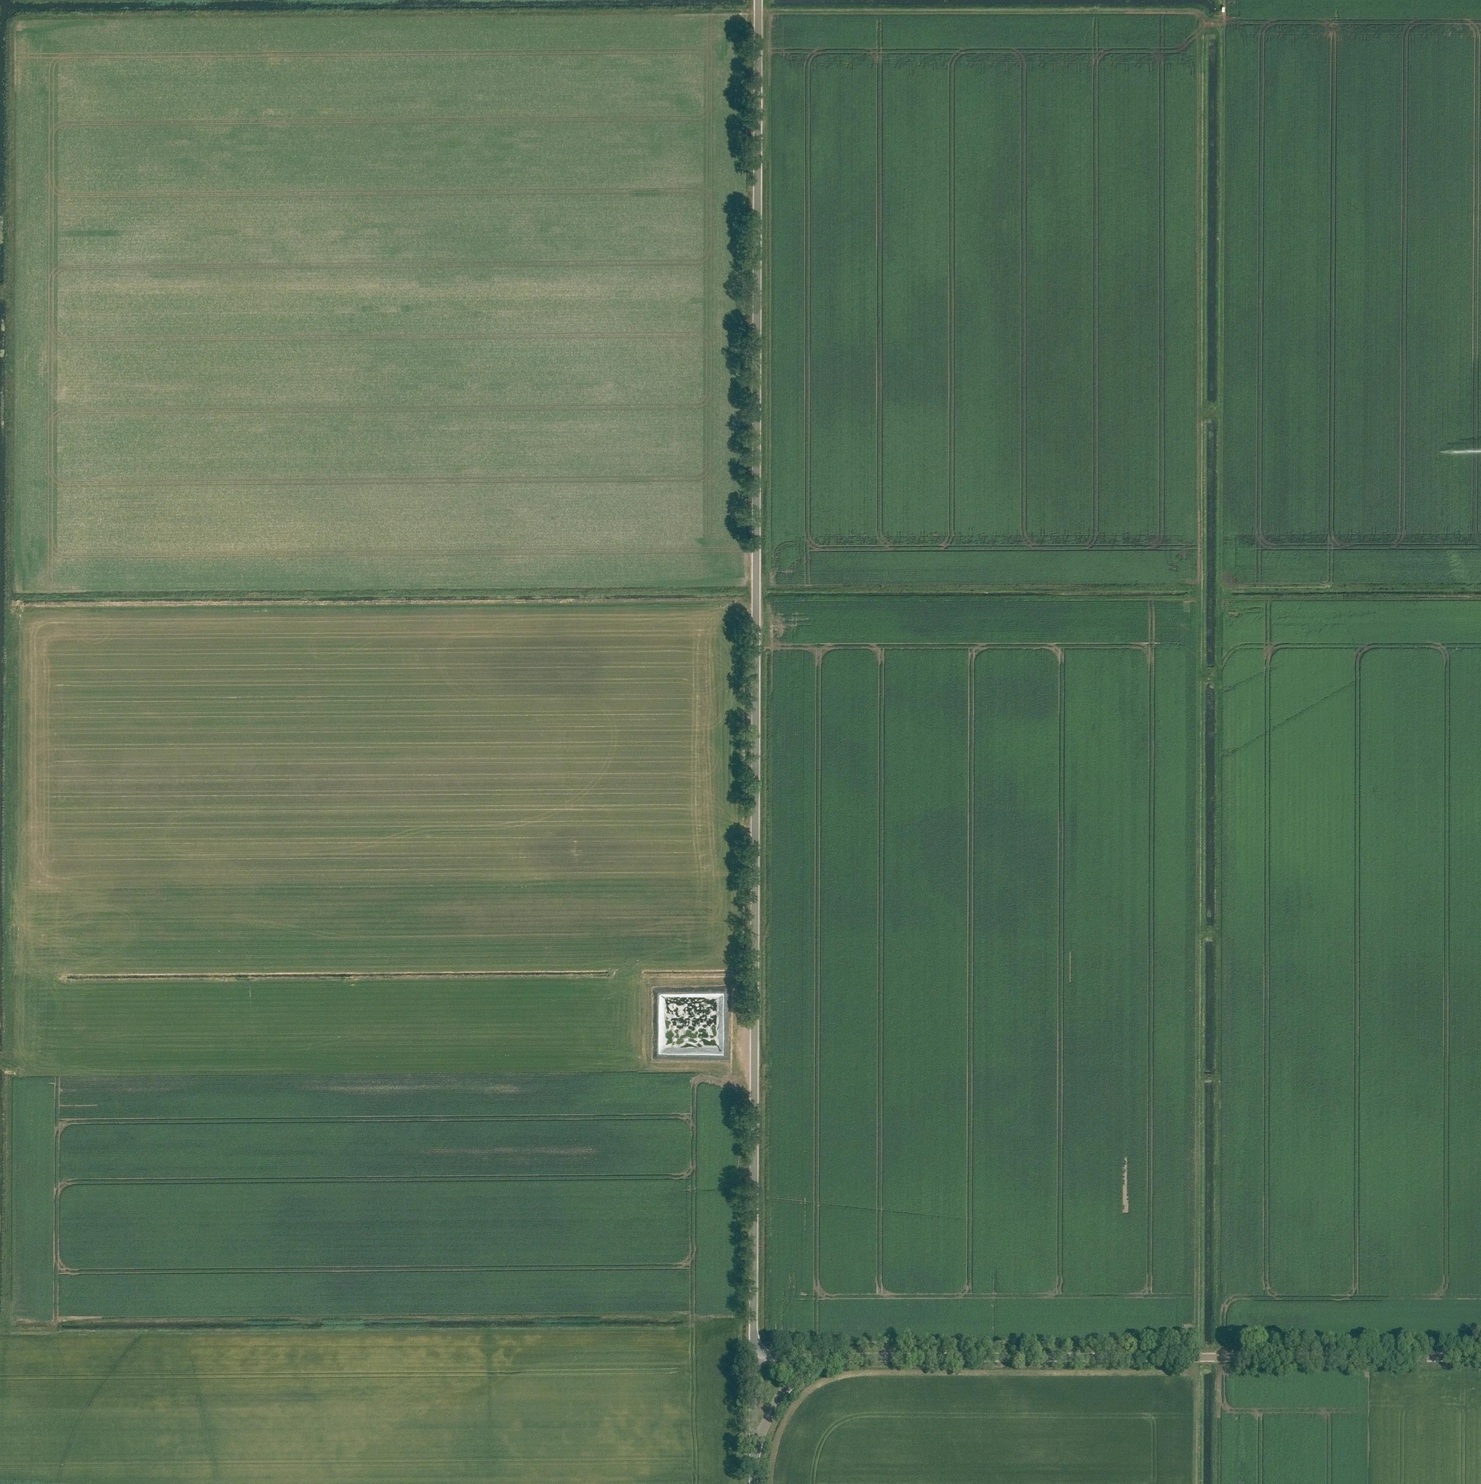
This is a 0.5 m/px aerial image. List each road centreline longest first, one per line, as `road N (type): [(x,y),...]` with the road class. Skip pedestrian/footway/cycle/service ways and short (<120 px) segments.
road 1 (unclassified): [(754,1357),(759,0)]
road 2 (unclassified): [(1480,1359),(841,1358)]
road 3 (unclassified): [(841,1358),(797,1379),(754,1445)]

